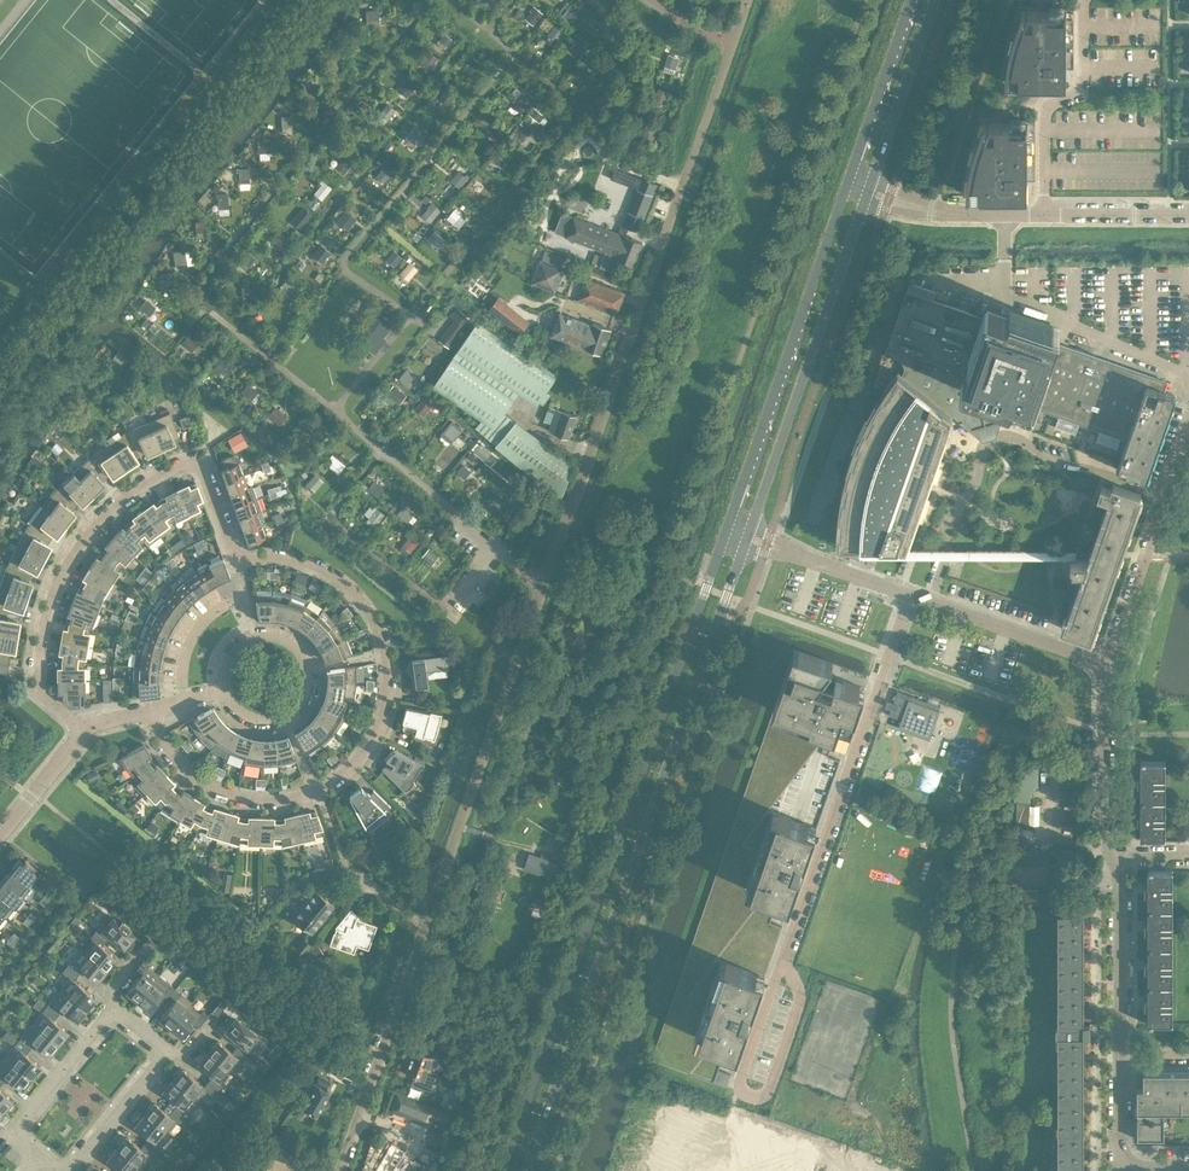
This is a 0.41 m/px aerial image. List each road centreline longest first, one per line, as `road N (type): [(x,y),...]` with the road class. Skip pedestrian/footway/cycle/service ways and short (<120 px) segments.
road 1 (residential): [(342,1170),(748,0)]
road 2 (tertiary): [(724,530),(500,1170)]
road 3 (tertiary): [(526,1170),(746,538)]
road 4 (residential): [(82,732),(40,691),(41,643),(63,573),(89,533),(167,472),(201,462),(236,558)]
road 5 (residential): [(70,1170),(163,1056),(161,1044),(122,1012),(110,1014),(16,1133),(35,1158)]
road 6 (residential): [(908,594),(780,960)]
road 7 (tertiary): [(847,183),(724,530)]
road 8 (residential): [(316,789),(359,759),(376,736),(386,709),(385,653),(346,584),(285,558),(236,558)]
road 9 (tertiary): [(746,538),(864,200)]
road 10 (residential): [(1188,380),(1185,365),(1003,300),(1005,214)]
road 11 (residential): [(1104,662),(1188,430)]
road 12 (residential): [(1044,214),(1044,108),(1082,94),(1084,0)]
road 13 (residential): [(1104,662),(908,594)]
road 14 (residential): [(316,789),(254,800),(218,790),(167,747),(149,711)]
road 15 (residential): [(223,686),(253,720),(285,718),(303,703),(310,680),(303,656),(282,638),(254,637)]
road 16 (residential): [(1116,858),(1103,834),(1104,662)]
road 17 (tertiary): [(913,0),(847,183)]
road 18 (residential): [(1122,1050),(1116,858)]
road 19 (tertiary): [(871,178),(934,0)]
road 20 (residential): [(908,594),(746,538)]
road 21 (residential): [(758,1098),(767,1094),(800,999),(780,960)]
road 22 (residential): [(780,960),(739,1083),(758,1098)]
road 23 (residential): [(1044,214),(1188,214)]
road 24 (residential): [(0,831),(82,732)]

